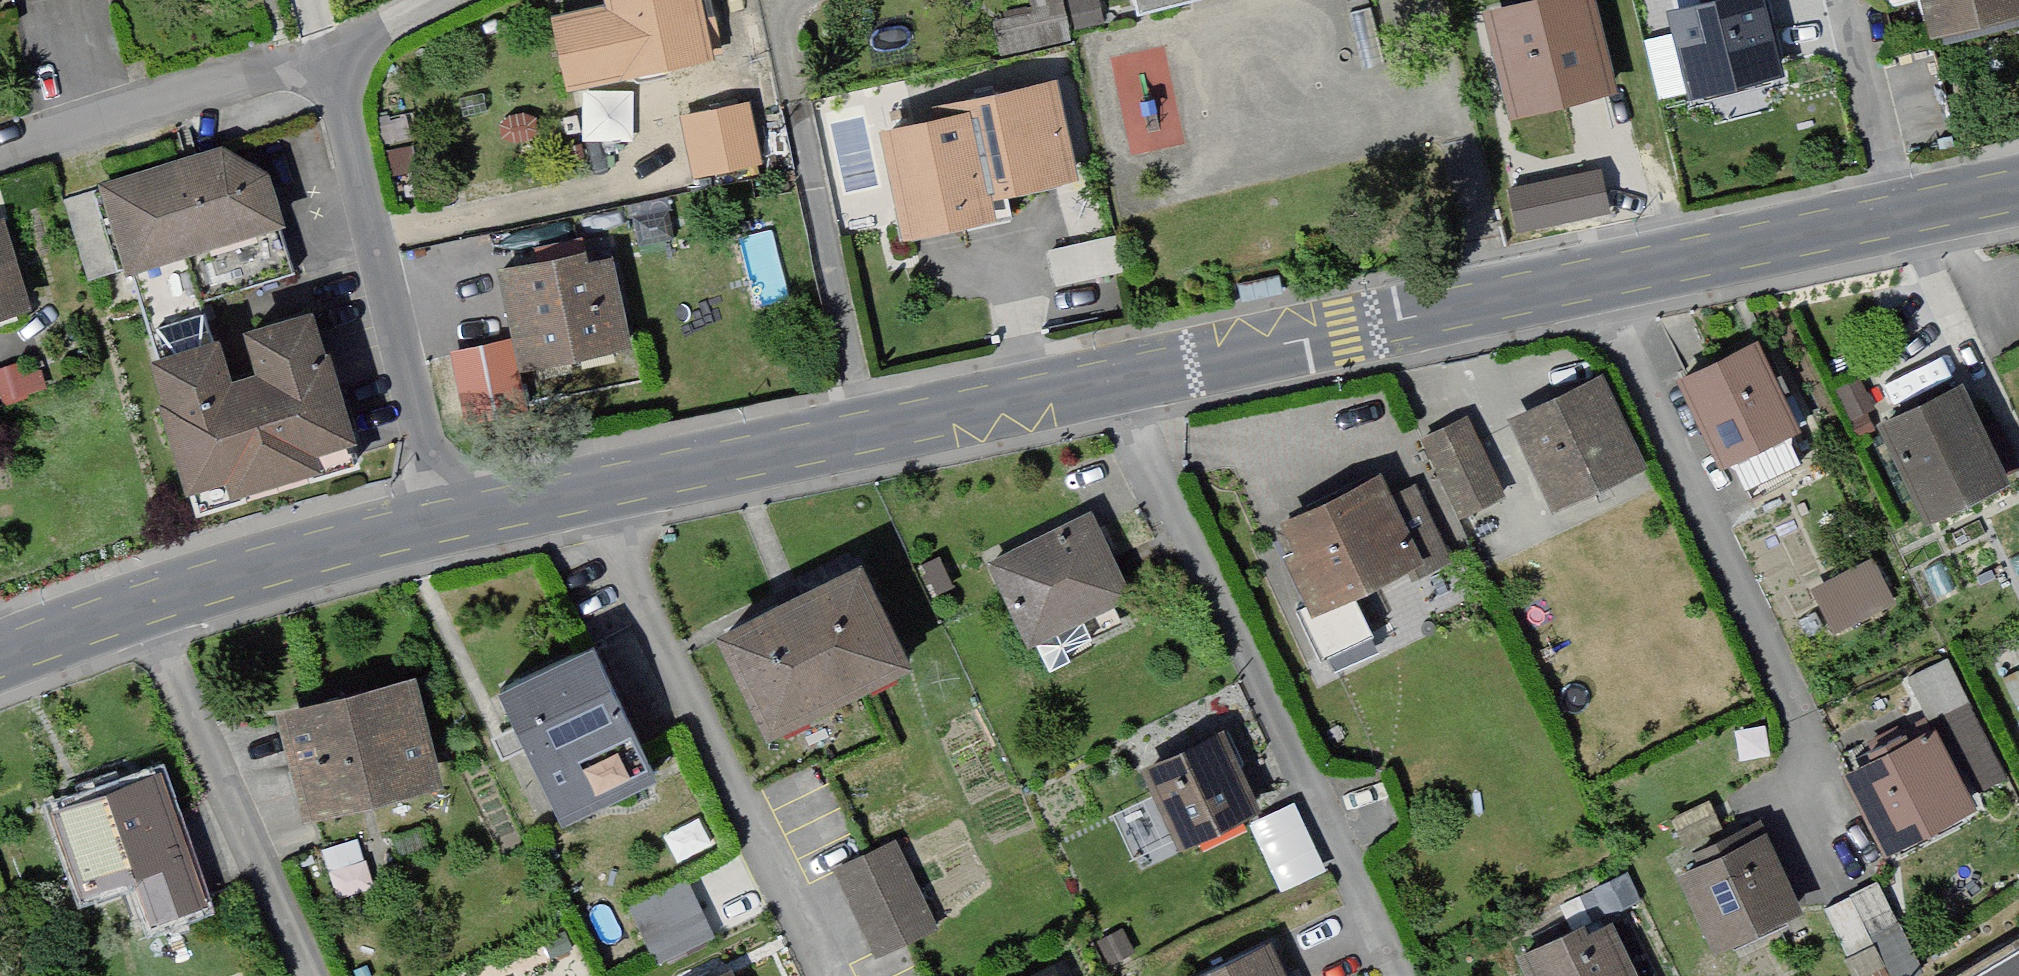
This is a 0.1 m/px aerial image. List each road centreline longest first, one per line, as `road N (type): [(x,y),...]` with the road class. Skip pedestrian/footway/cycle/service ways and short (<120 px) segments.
road 1 (tertiary): [(1907,213),(1116,379)]
road 2 (residential): [(1396,975),(1116,379)]
road 3 (tertiary): [(1116,379),(589,490)]
road 4 (residential): [(820,975),(589,490)]
road 5 (residential): [(442,522),(322,53)]
road 6 (residential): [(315,975),(155,604)]
road 7 (residential): [(322,53),(0,154)]
road 8 (tertiary): [(442,522),(155,604)]
road 9 (residential): [(1852,0),(1907,213)]
road 10 (tertiary): [(155,604),(0,657)]
road 11 (tertiary): [(589,490),(442,522)]
road 12 (residential): [(322,53),(435,0)]

